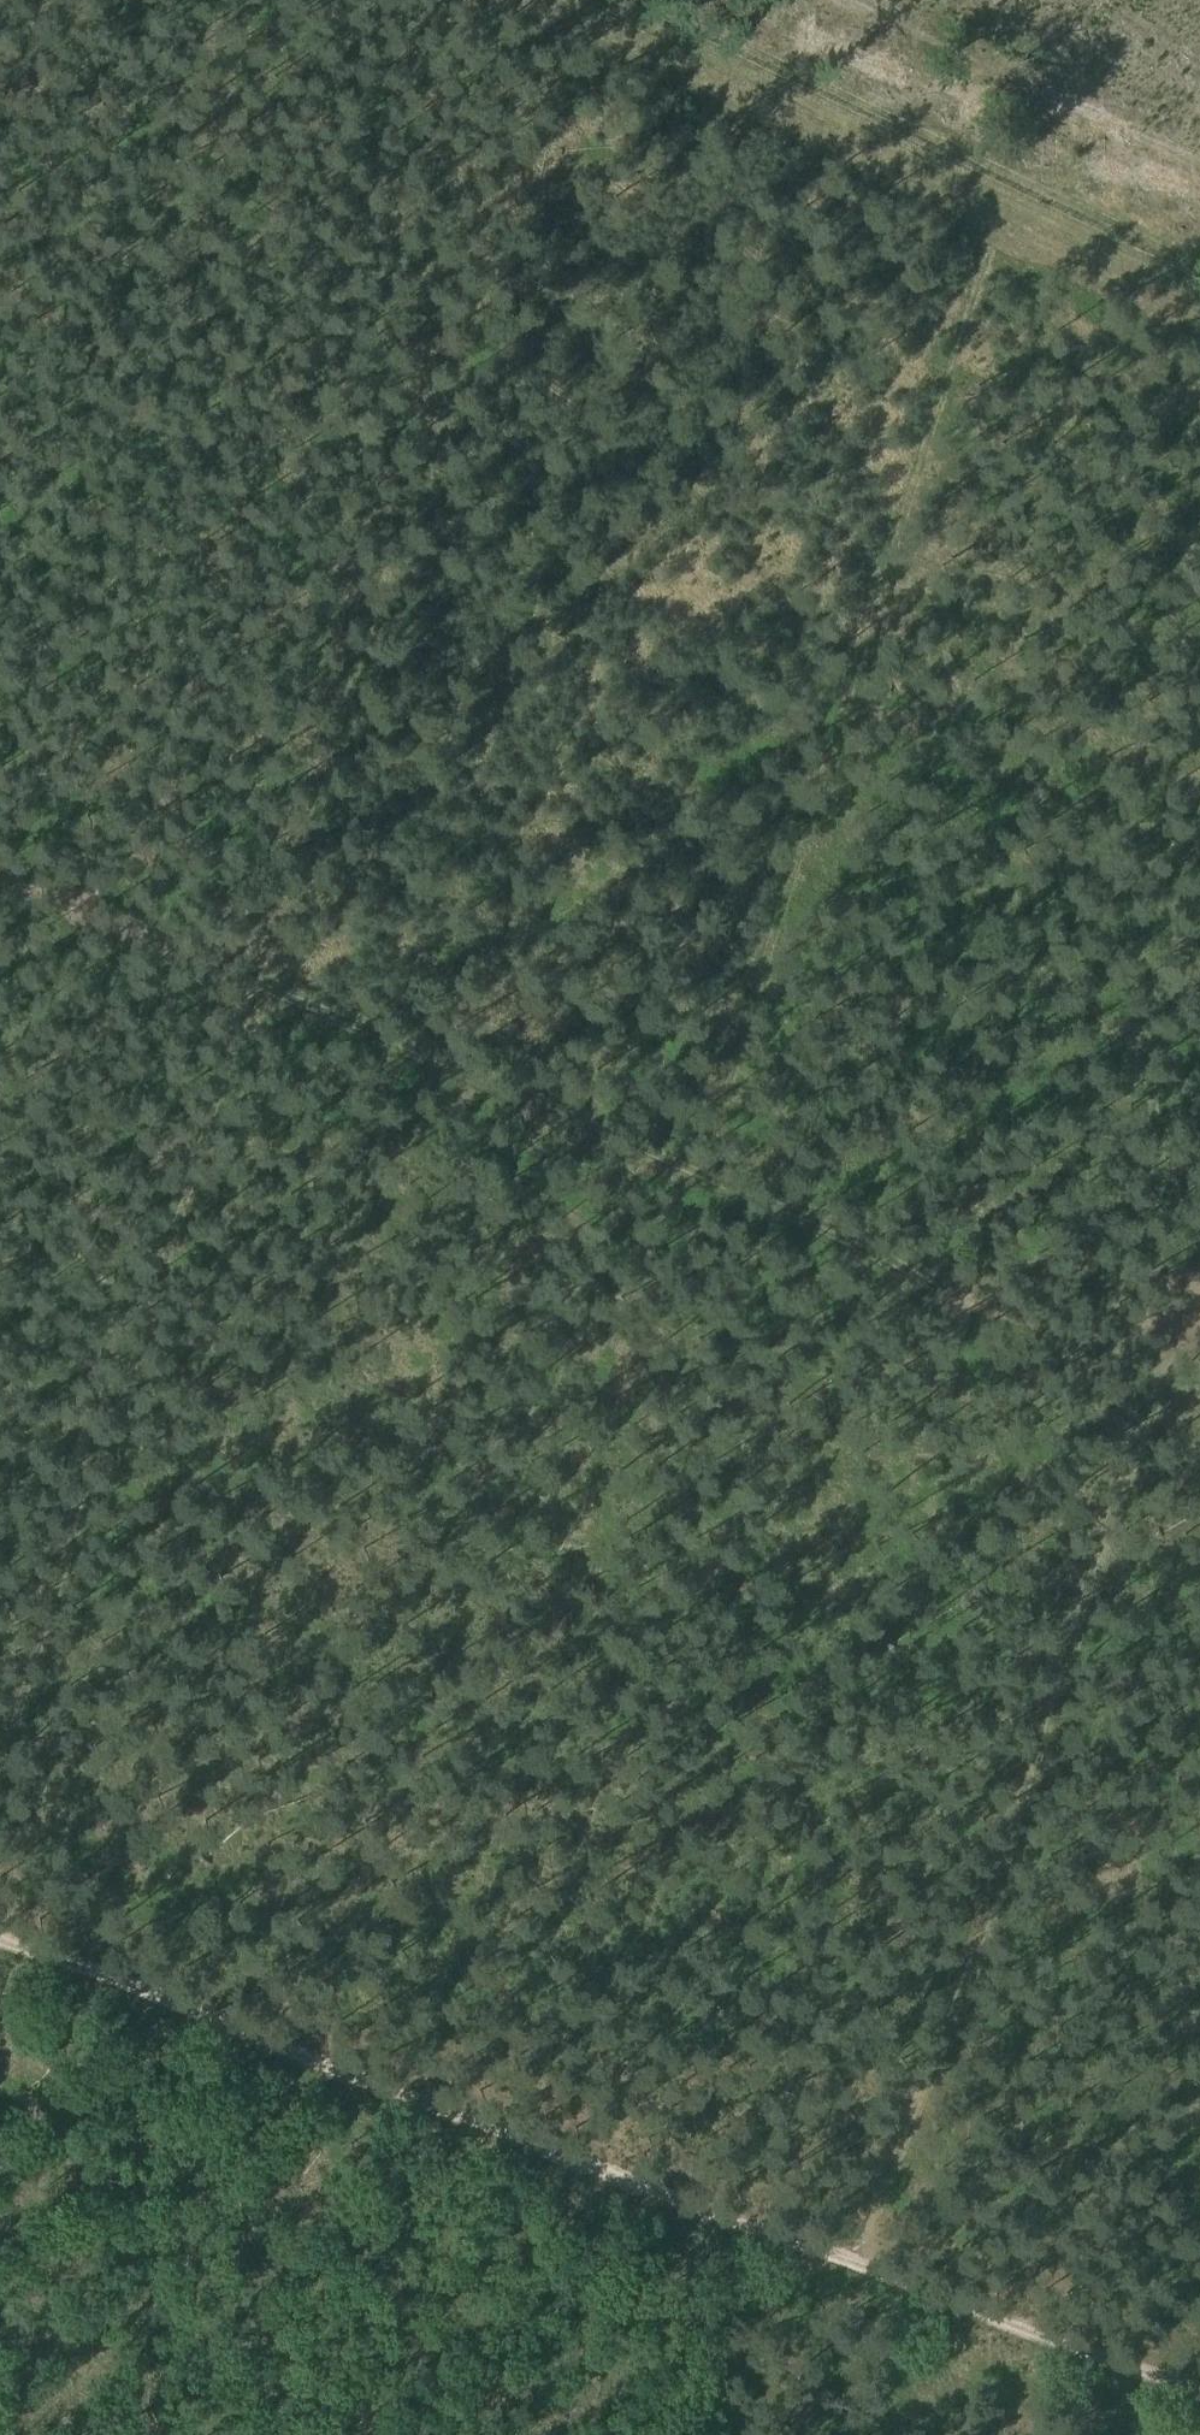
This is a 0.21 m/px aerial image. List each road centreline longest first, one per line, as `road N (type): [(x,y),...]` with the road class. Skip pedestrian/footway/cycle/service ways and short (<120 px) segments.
road 1 (track): [(0,1751),(250,975),(876,1249),(960,1304),(1020,1313),(1199,1386)]
road 2 (track): [(1199,2391),(668,2198),(0,1936)]

